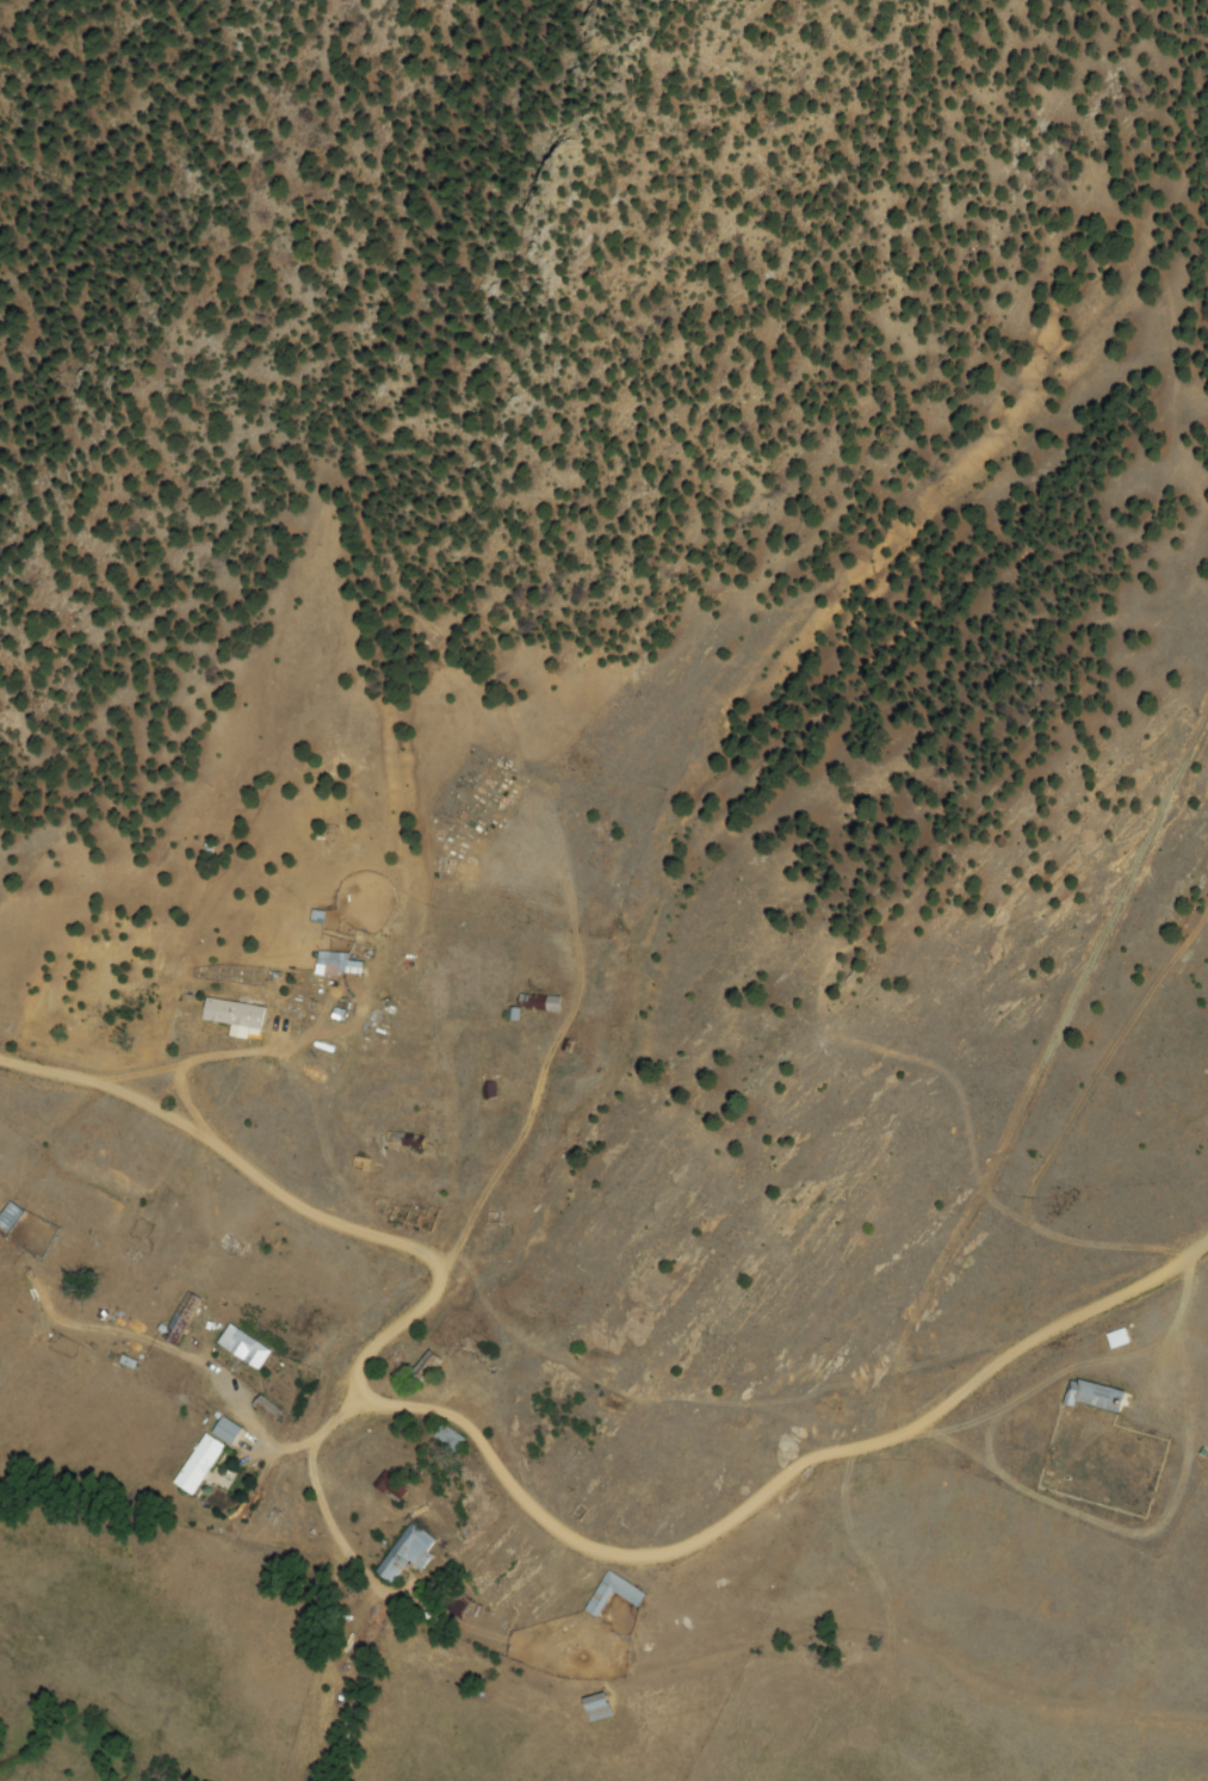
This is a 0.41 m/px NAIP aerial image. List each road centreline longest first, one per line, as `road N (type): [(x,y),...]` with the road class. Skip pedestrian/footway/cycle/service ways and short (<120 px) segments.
road 1 (residential): [(0,1035),(235,1139),(417,1253),(535,1491),(618,1535),(724,1522),(1207,1260)]

